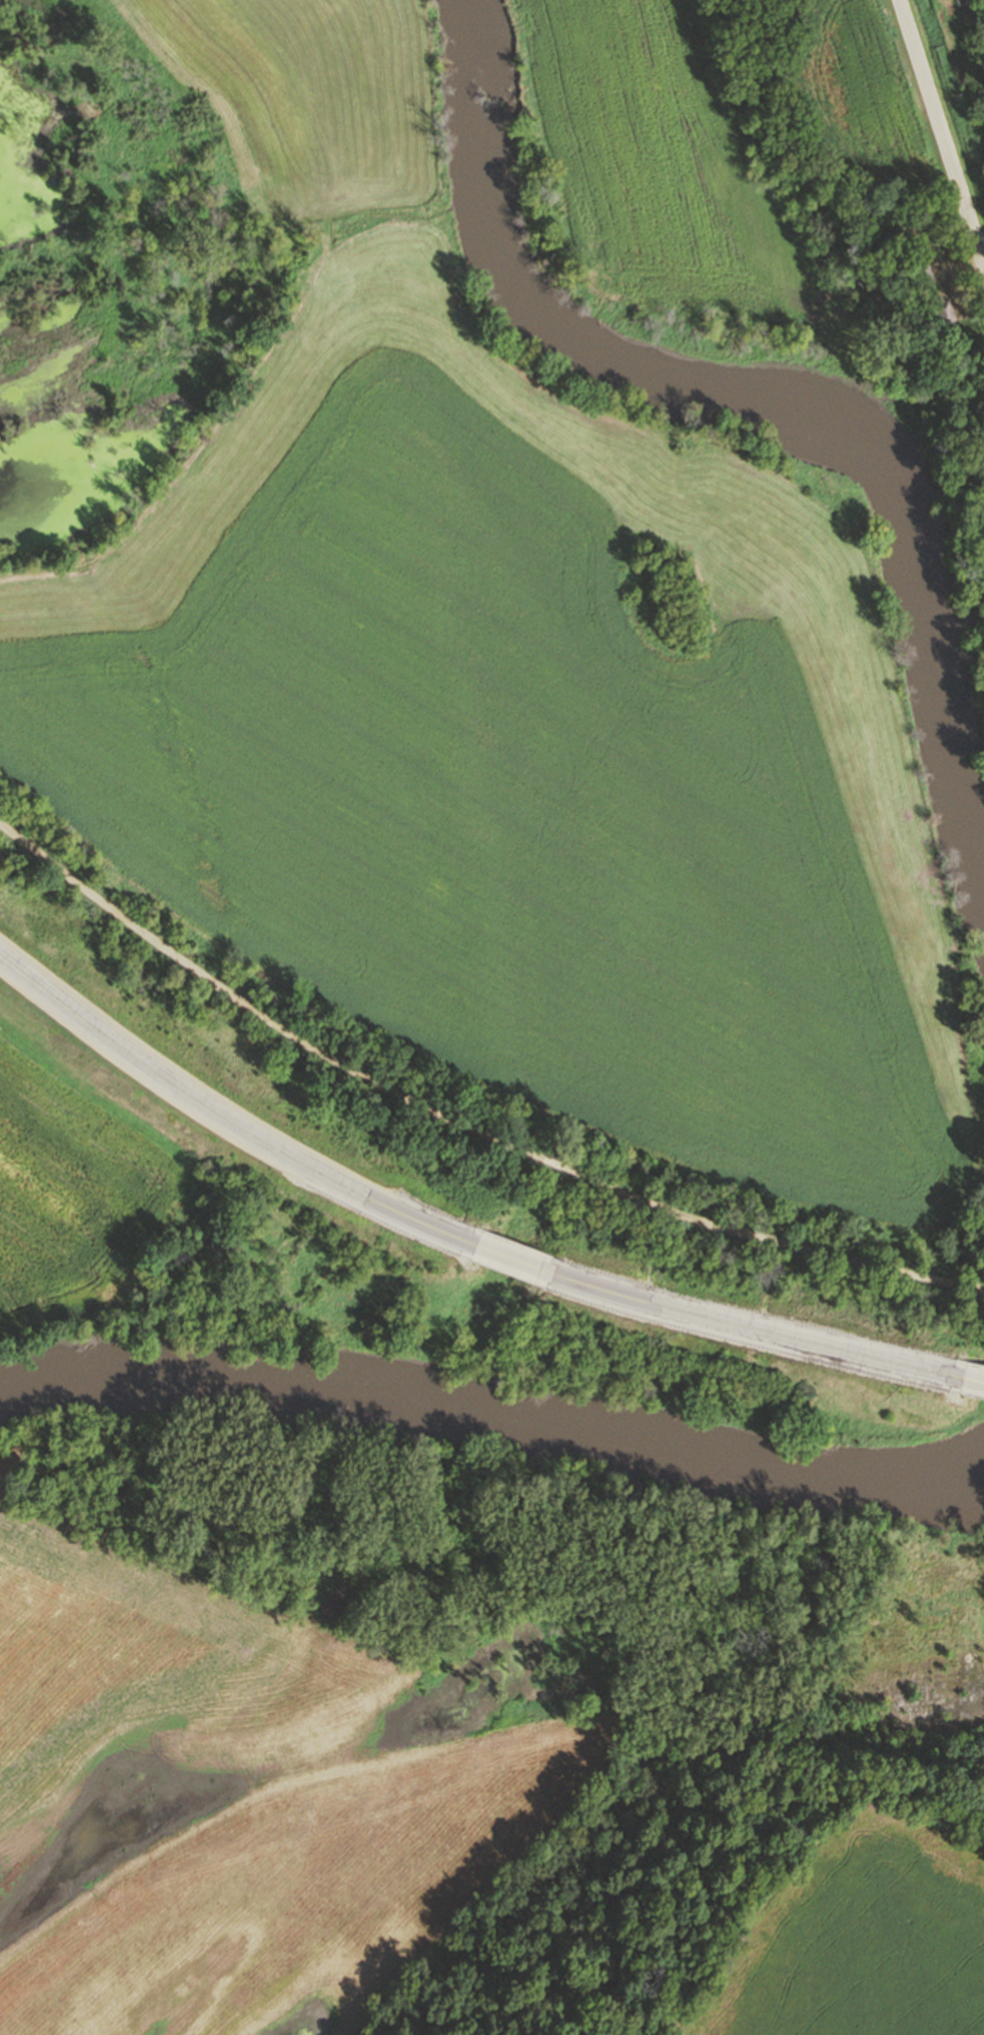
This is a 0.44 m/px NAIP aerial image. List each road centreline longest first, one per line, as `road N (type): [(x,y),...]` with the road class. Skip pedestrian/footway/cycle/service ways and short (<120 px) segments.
road 1 (primary): [(464,1242),(218,1116),(0,951)]
road 2 (primary): [(965,1377),(555,1275)]
road 3 (secondary): [(983,268),(901,0)]

